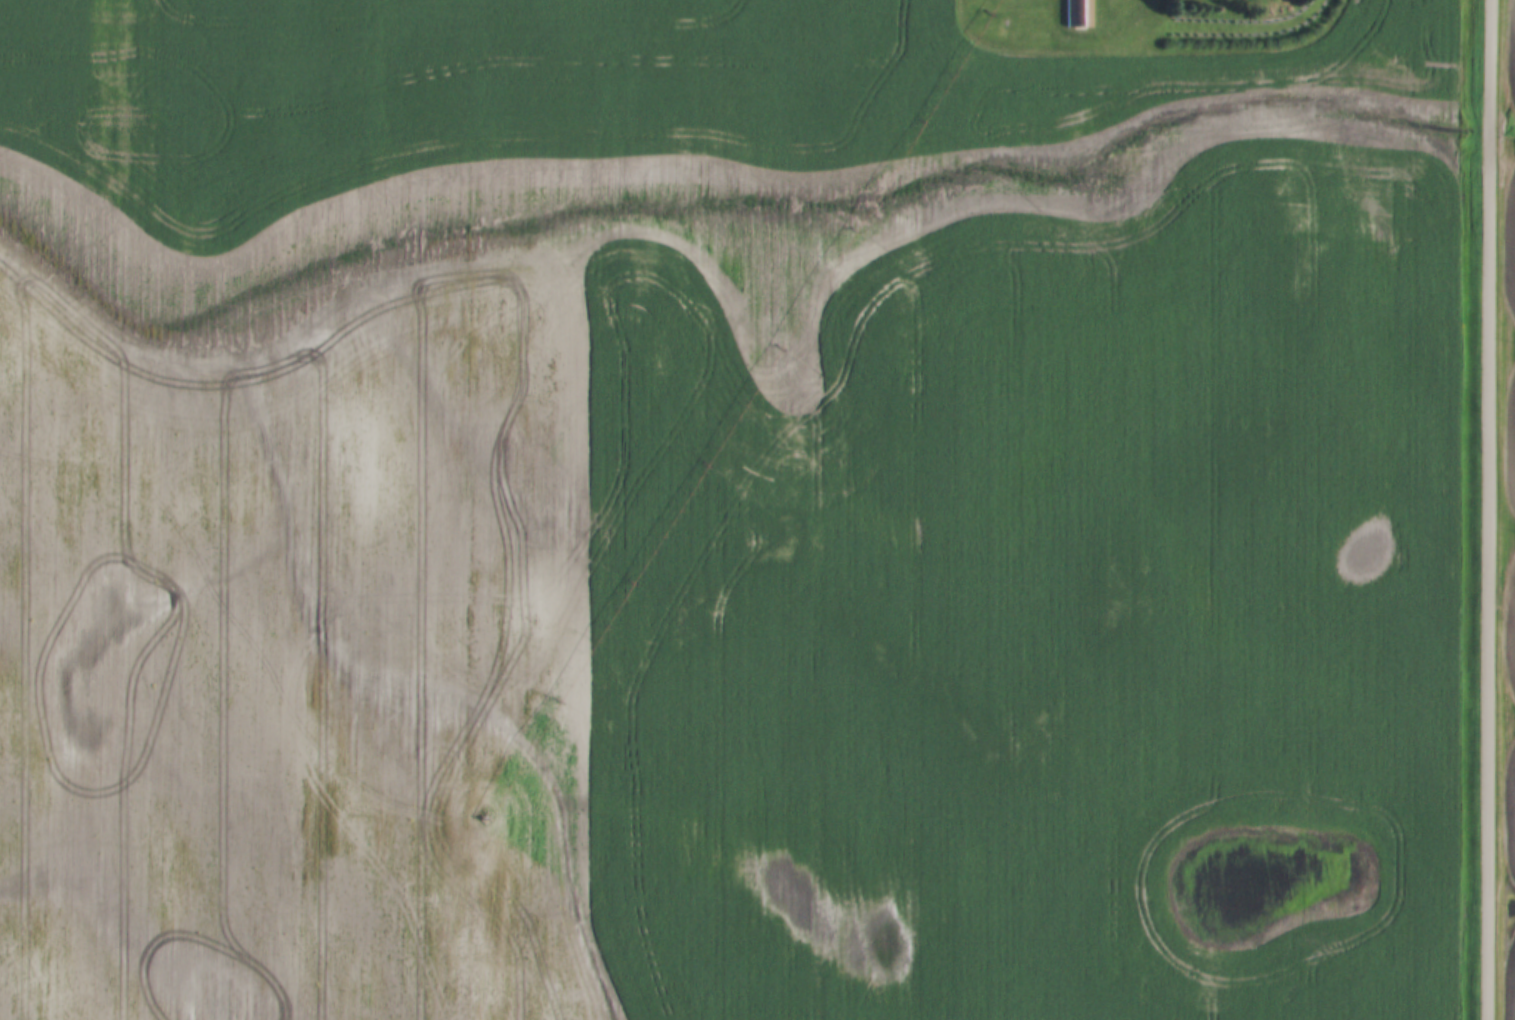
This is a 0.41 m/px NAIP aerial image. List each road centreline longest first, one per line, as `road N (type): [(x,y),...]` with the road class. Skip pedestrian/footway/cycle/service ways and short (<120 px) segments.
road 1 (residential): [(1487,1019),(1491,0)]

